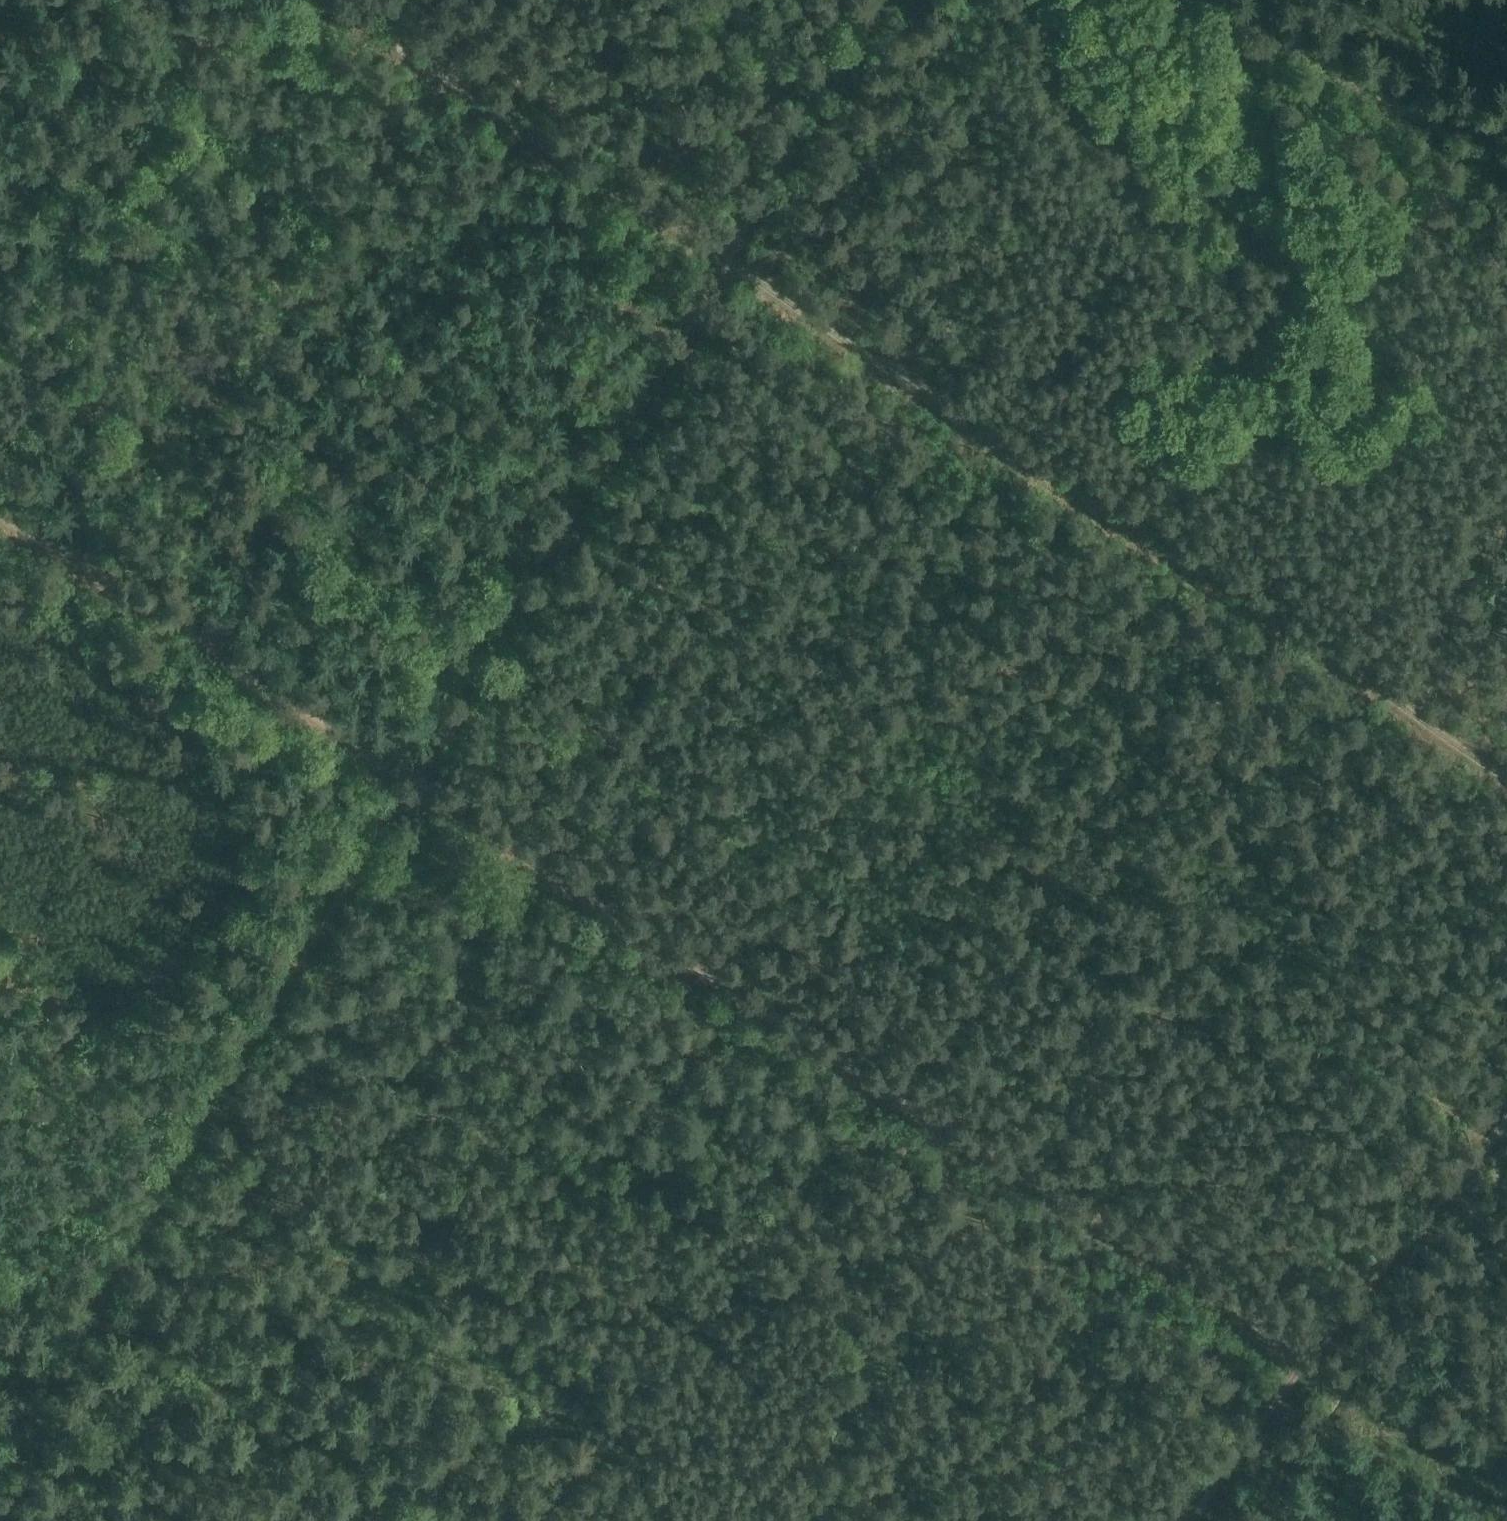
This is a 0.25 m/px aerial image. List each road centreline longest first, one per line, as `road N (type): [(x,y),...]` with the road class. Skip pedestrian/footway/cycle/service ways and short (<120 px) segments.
road 1 (track): [(1182,1520),(1506,1105)]
road 2 (track): [(1506,176),(1216,0)]

